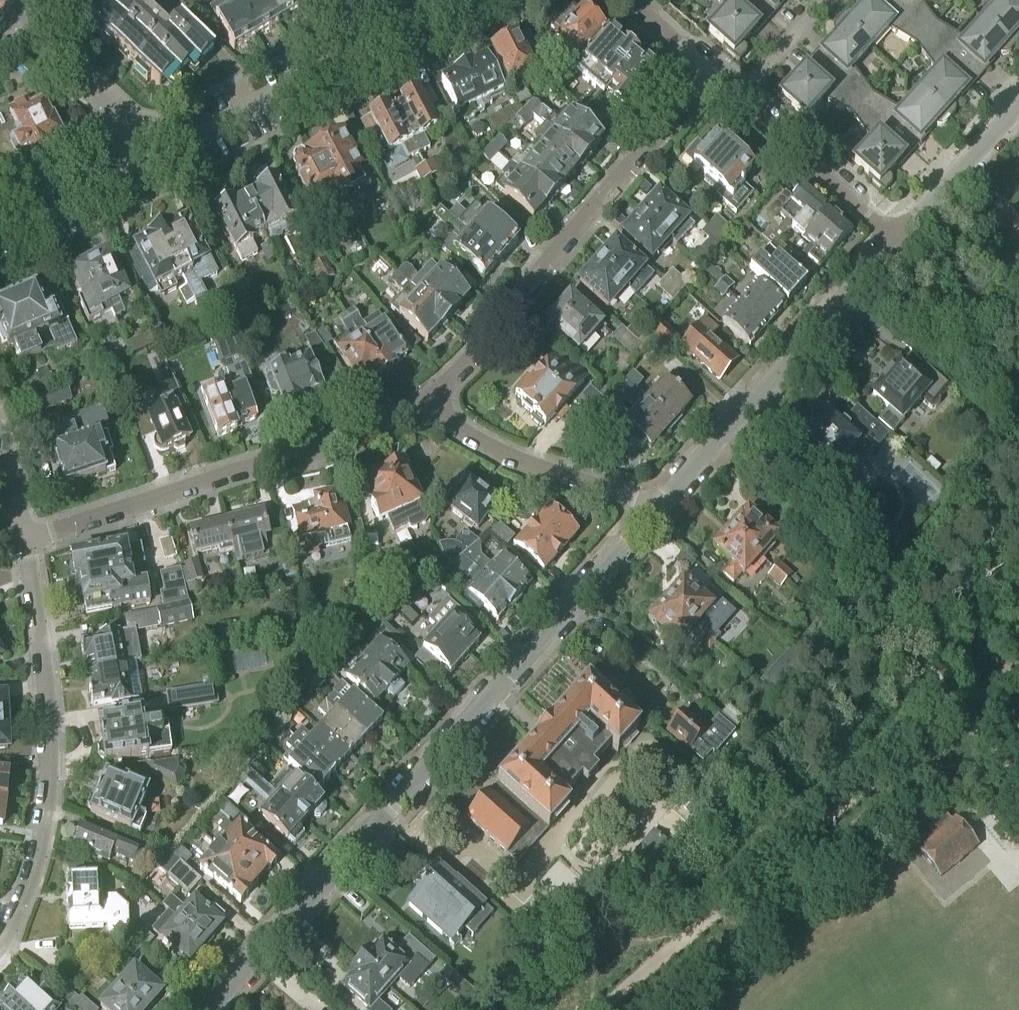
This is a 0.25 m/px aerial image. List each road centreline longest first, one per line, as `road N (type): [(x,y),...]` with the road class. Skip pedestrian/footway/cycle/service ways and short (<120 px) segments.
road 1 (residential): [(205,1009),(652,511)]
road 2 (track): [(581,1009),(1018,625)]
road 3 (residential): [(426,400),(483,347),(711,74)]
road 4 (residential): [(31,541),(341,442),(426,400)]
road 5 (residential): [(31,541),(52,716),(52,799),(41,864),(0,943)]
road 6 (residential): [(652,511),(895,234)]
road 7 (residential): [(157,156),(454,0)]
road 8 (residential): [(652,511),(525,465),(426,400)]
road 9 (residential): [(895,234),(744,98)]
road 10 (residential): [(895,234),(1018,92)]
road 11 (residential): [(157,156),(22,33)]
road 12 (residential): [(0,236),(157,156)]
road 13 (residential): [(744,98),(831,0)]
road 14 (residential): [(711,74),(614,0)]

